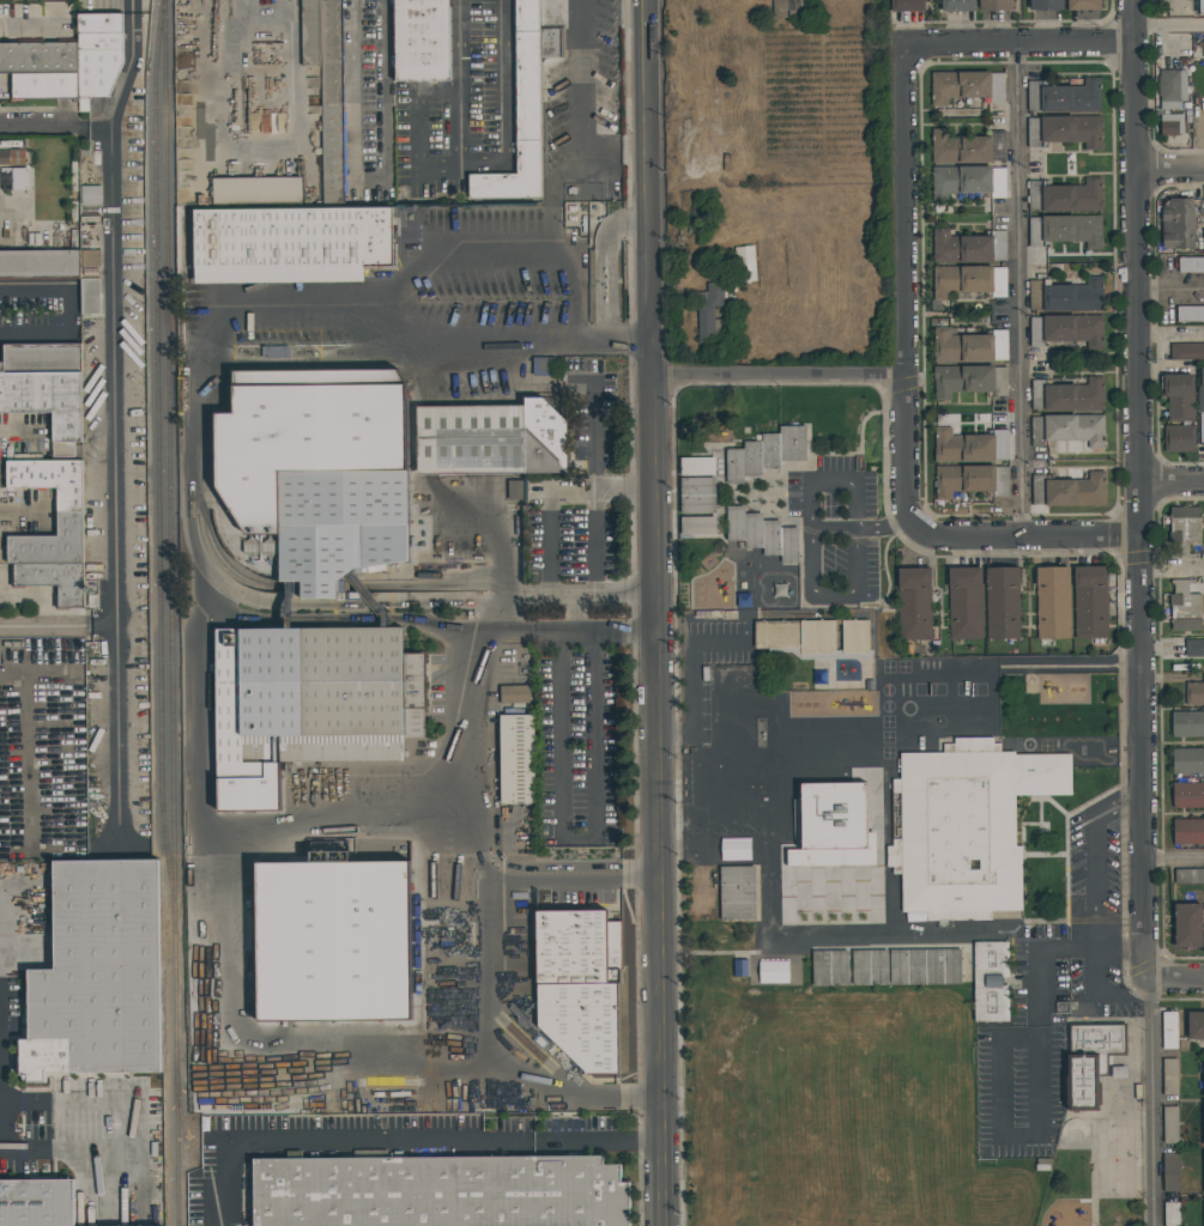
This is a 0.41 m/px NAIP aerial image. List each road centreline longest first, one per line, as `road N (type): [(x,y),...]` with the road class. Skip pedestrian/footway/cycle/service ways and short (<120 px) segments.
road 1 (tertiary): [(642,25),(661,1225)]
road 2 (residential): [(1133,0),(1145,983)]
road 3 (residential): [(909,48),(906,504),(914,529)]
road 4 (residential): [(652,376),(907,376)]
road 5 (residential): [(914,529),(936,539),(1141,538)]
road 6 (residential): [(909,48),(1133,47)]

